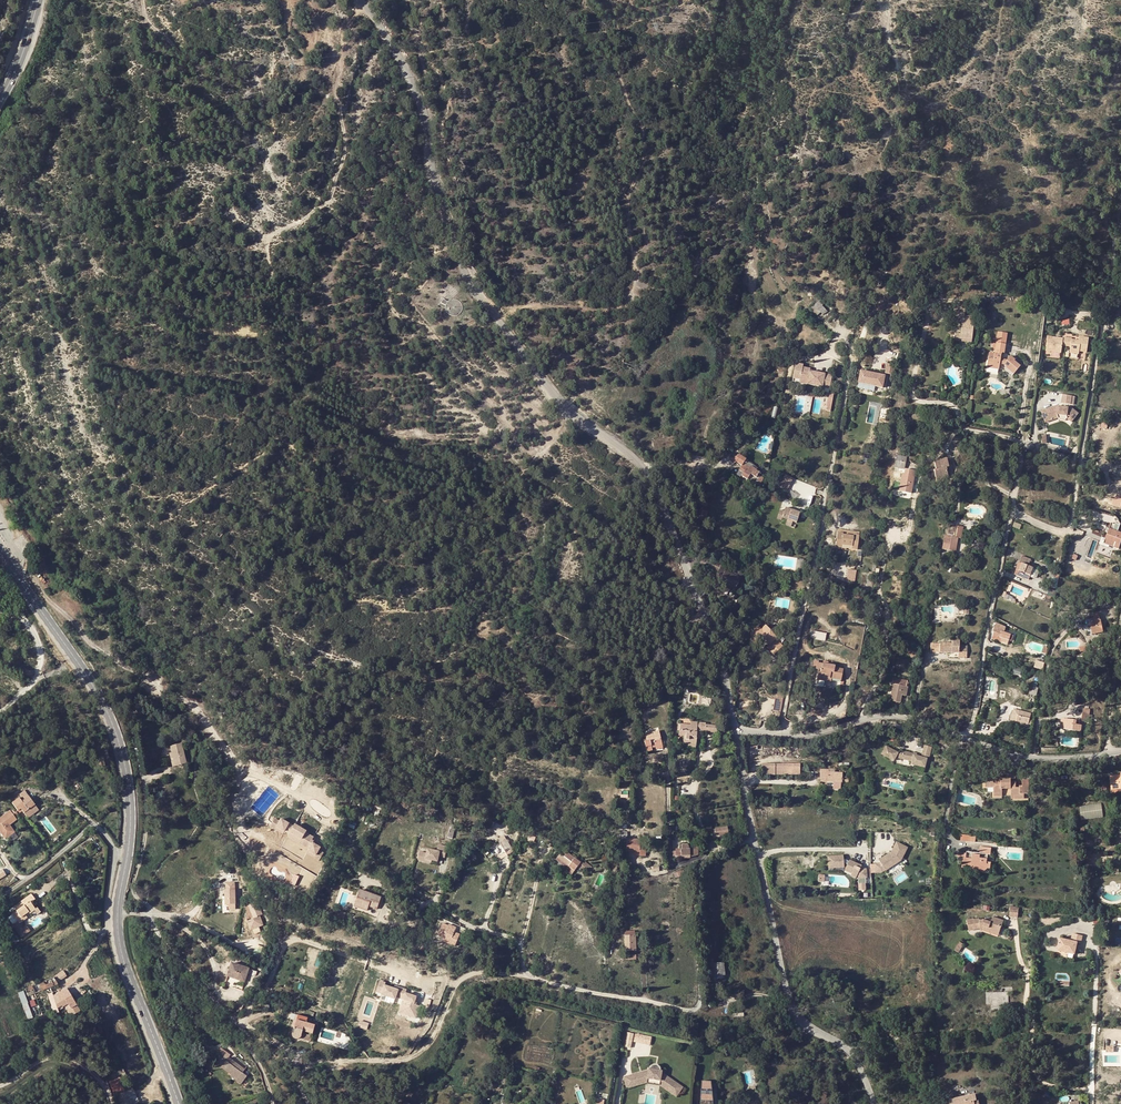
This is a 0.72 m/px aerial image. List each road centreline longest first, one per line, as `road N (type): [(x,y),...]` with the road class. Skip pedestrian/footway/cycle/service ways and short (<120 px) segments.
road 1 (unclassified): [(735,728),(724,671),(646,467),(559,399),(476,288),(425,160),(423,115),(402,61),(361,0)]
road 2 (residential): [(707,856),(698,875),(700,994),(688,1010),(532,977),(513,939),(473,928),(434,903)]
road 3 (track): [(638,21),(622,35),(619,68),(644,150),(629,199),(633,296),(609,311),(532,305),(497,313)]
road 4 (unclassified): [(1120,752),(1009,752),(908,713),(779,733),(735,728)]
road 5 (track): [(367,5),(343,36),(336,88),(345,143),(330,199),(270,238),(271,274),(229,327)]
road 6 (primary): [(117,915),(131,816),(117,736),(96,689),(17,578)]
road 7 (residential): [(150,915),(171,951),(235,1022),(245,1018),(287,938),(368,962)]
road 8 (track): [(308,1103),(300,1085),(306,1067),(410,1058),(430,1042),(465,977),(529,975)]
road 9 (unclassified): [(873,1103),(845,1047),(802,1021),(790,1003),(752,839)]
road 10 (track): [(144,0),(149,22),(180,52),(250,70),(261,89),(254,140),(260,154)]
road 11 (primary): [(180,1103),(126,969),(117,915)]
road 12 (residential): [(0,714),(33,683),(41,656),(34,632),(3,593),(17,578)]
road 13 (track): [(0,1085),(50,1059),(72,1058),(101,1081),(111,1103)]

